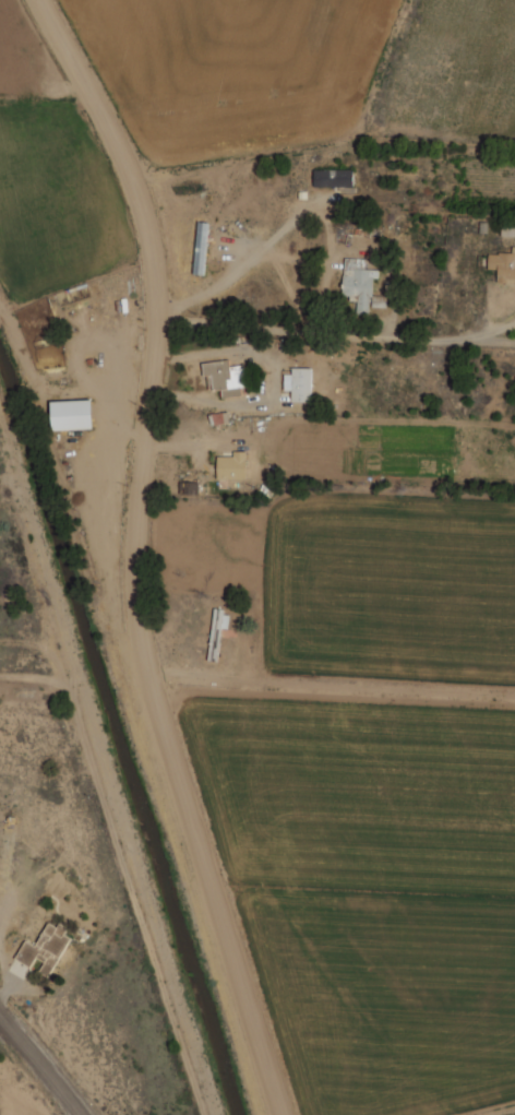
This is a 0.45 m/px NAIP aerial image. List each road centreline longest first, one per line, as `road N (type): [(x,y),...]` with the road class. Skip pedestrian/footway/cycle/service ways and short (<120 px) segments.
road 1 (residential): [(282,1114),(152,710),(132,610),(134,520),(163,352),(158,248),(139,180),(44,0)]
road 2 (residential): [(0,1012),(82,1114)]

